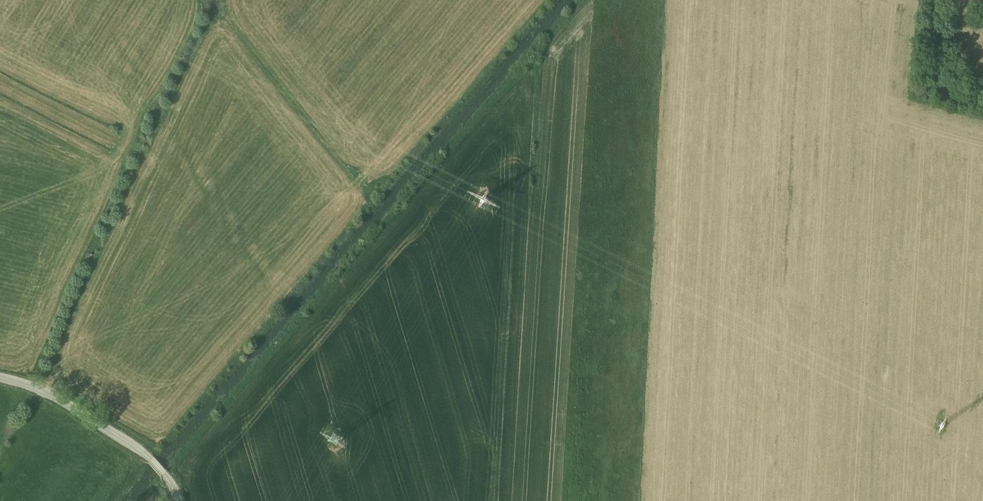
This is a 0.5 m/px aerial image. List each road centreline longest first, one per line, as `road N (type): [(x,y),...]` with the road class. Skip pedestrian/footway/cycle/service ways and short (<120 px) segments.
road 1 (unclassified): [(0,379),(34,387),(137,448),(173,482),(179,500)]

